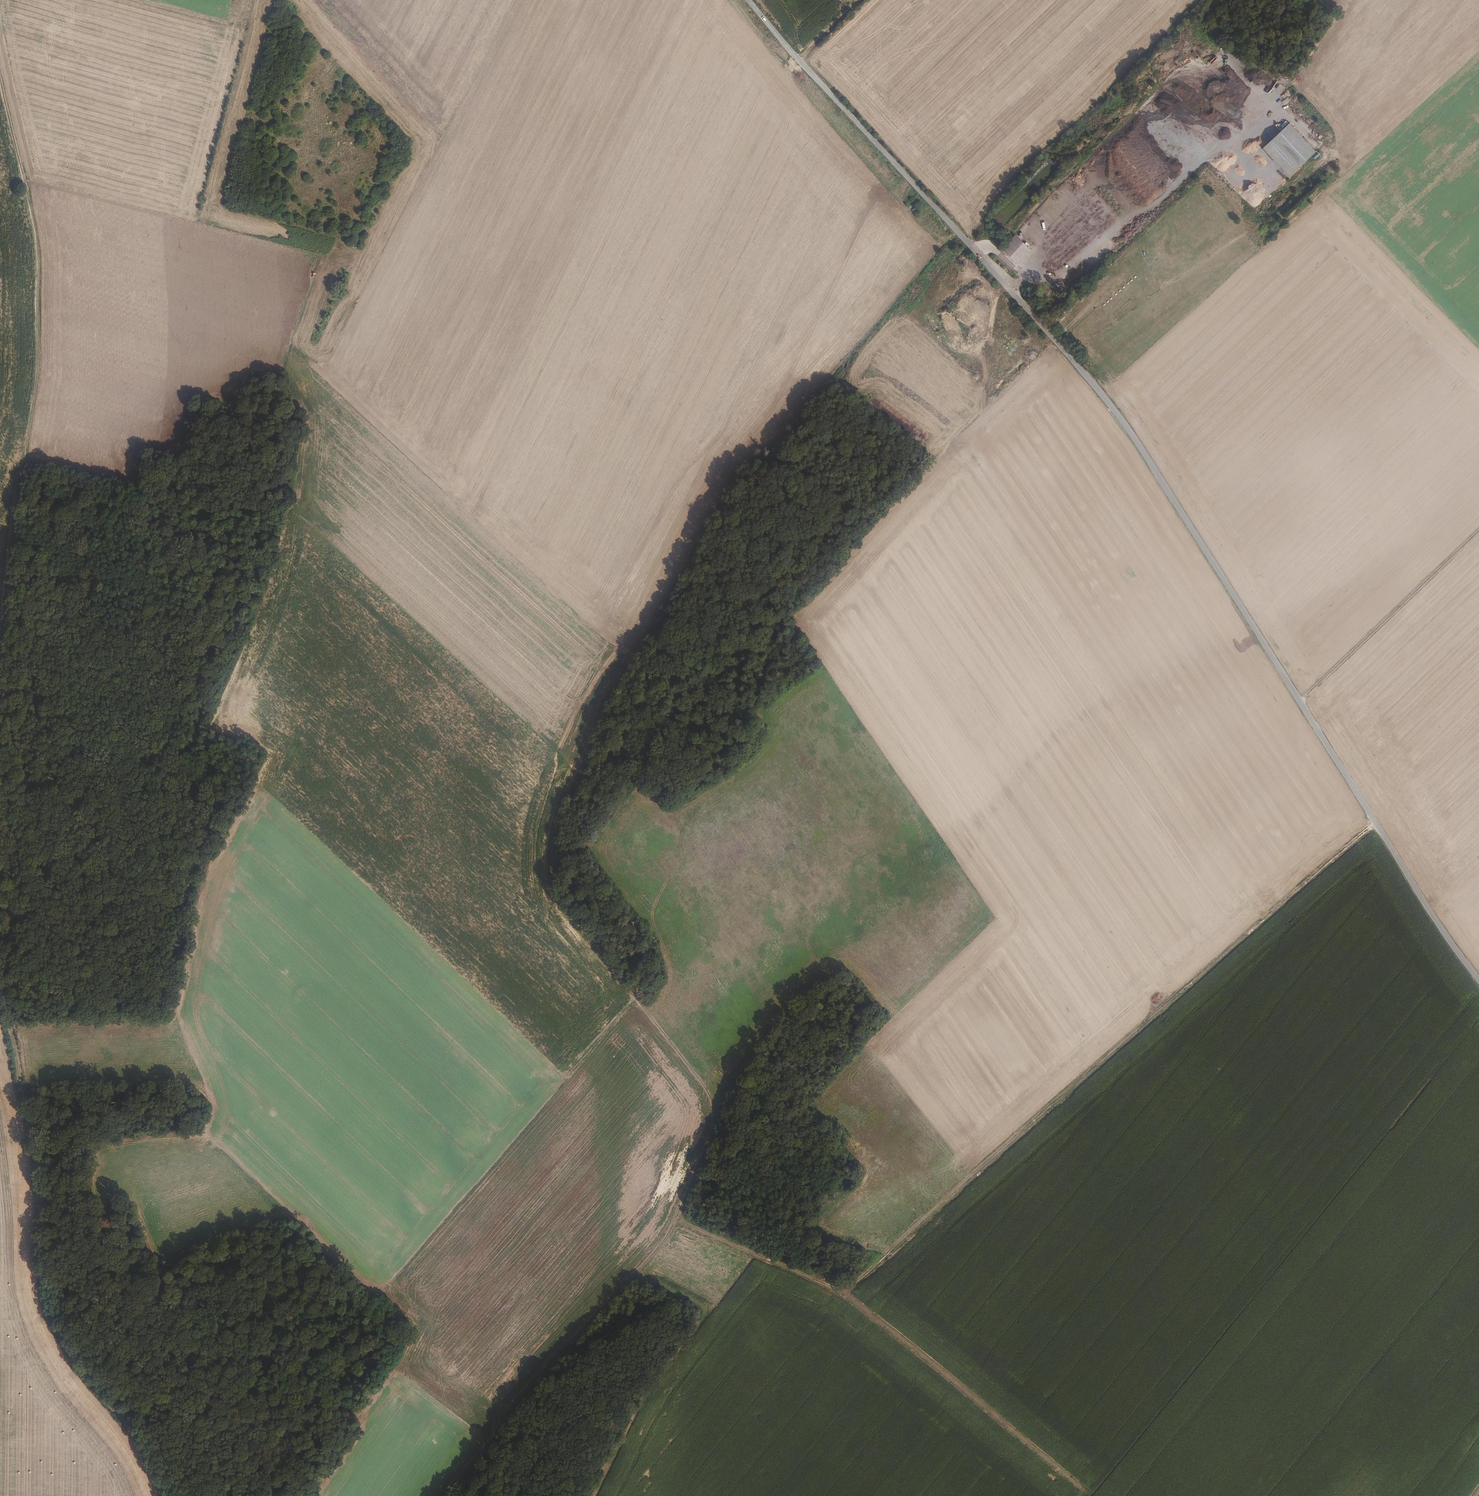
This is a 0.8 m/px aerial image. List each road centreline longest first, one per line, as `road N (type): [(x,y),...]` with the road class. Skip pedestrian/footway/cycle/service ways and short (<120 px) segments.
road 1 (track): [(959,233),(836,376),(739,470),(562,820),(557,900),(715,1103),(716,1134),(688,1220),(541,1364),(433,1495)]
road 2 (unclassified): [(1478,974),(1097,385),(749,0)]
road 3 (track): [(1377,818),(857,1287),(830,1286),(684,1225)]
road 4 (track): [(0,50),(40,262),(39,380),(0,659)]
road 5 (track): [(0,992),(39,1175),(42,1288),(52,1324),(126,1430),(161,1495)]
road 6 (track): [(1303,699),(1478,532)]

